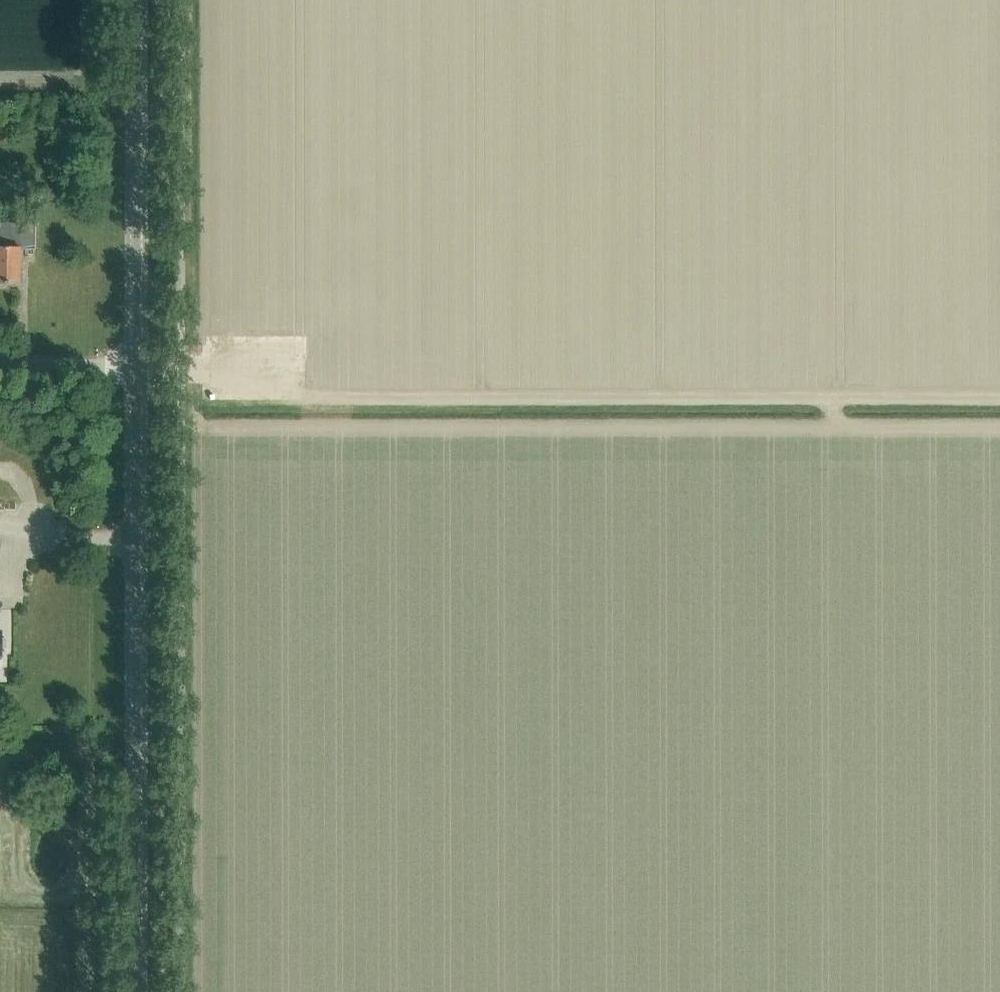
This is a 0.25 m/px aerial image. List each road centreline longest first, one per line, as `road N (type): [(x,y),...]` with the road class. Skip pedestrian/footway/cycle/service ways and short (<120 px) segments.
road 1 (unclassified): [(136,991),(137,0)]

